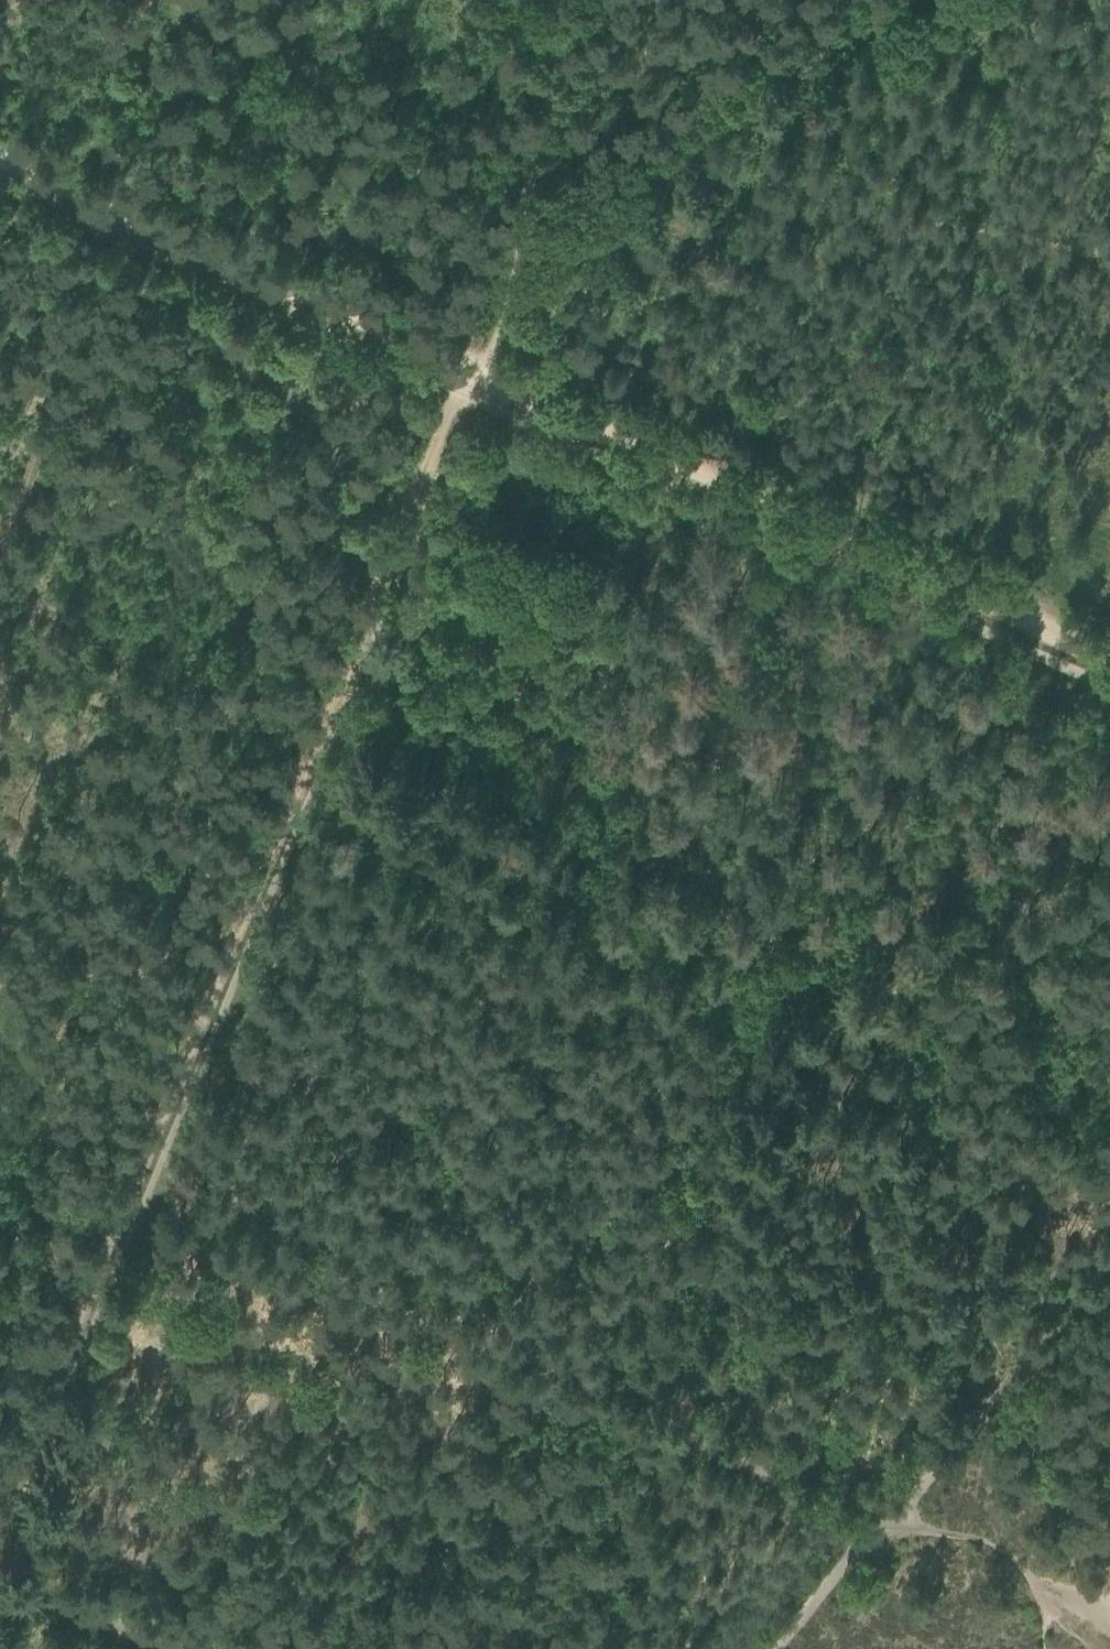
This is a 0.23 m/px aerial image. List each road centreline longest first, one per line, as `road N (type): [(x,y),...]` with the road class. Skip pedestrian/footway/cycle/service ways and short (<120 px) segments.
road 1 (track): [(460,367),(0,1506)]
road 2 (track): [(1109,1201),(296,782)]
road 3 (track): [(1109,659),(460,367)]
road 4 (track): [(537,167),(630,167),(1109,248)]
road 5 (track): [(647,1417),(154,1179)]
road 6 (track): [(460,367),(0,151)]
road 7 (track): [(380,568),(0,392)]
road 8 (track): [(878,1529),(1109,1275)]
road 9 (track): [(901,0),(860,38),(750,109),(630,167)]
road 10 (track): [(878,1529),(647,1417)]
road 11 (track): [(312,88),(424,137),(537,167)]
road 12 (track): [(0,1562),(207,1648)]
road 13 (track): [(154,1121),(110,1030),(0,980)]
road 14 (track): [(1040,1576),(990,1540),(878,1529)]
road 15 (track): [(878,1529),(776,1648)]

